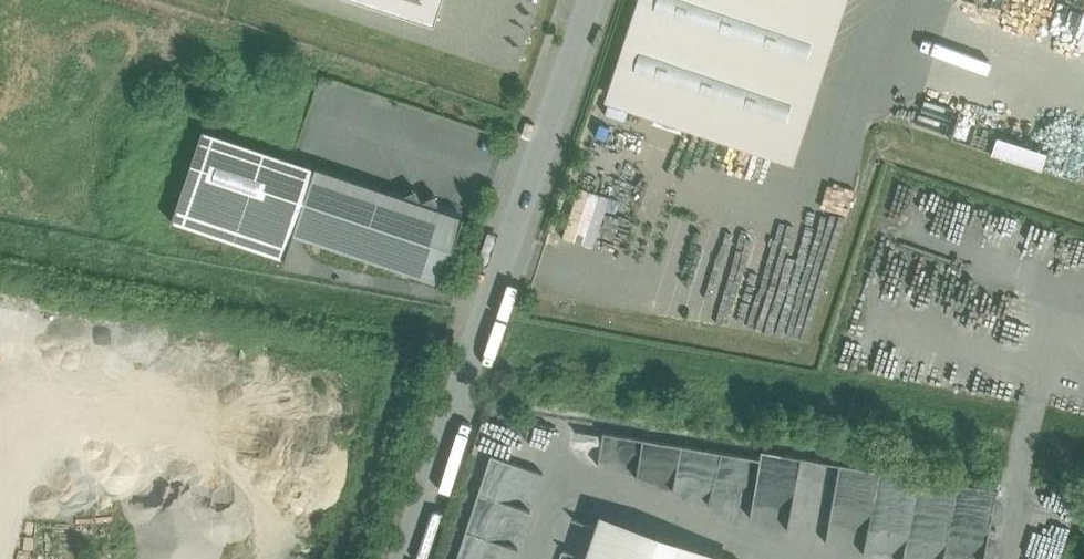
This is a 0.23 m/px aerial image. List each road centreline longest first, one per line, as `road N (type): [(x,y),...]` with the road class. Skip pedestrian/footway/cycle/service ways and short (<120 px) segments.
road 1 (unclassified): [(403,558),(591,0)]

